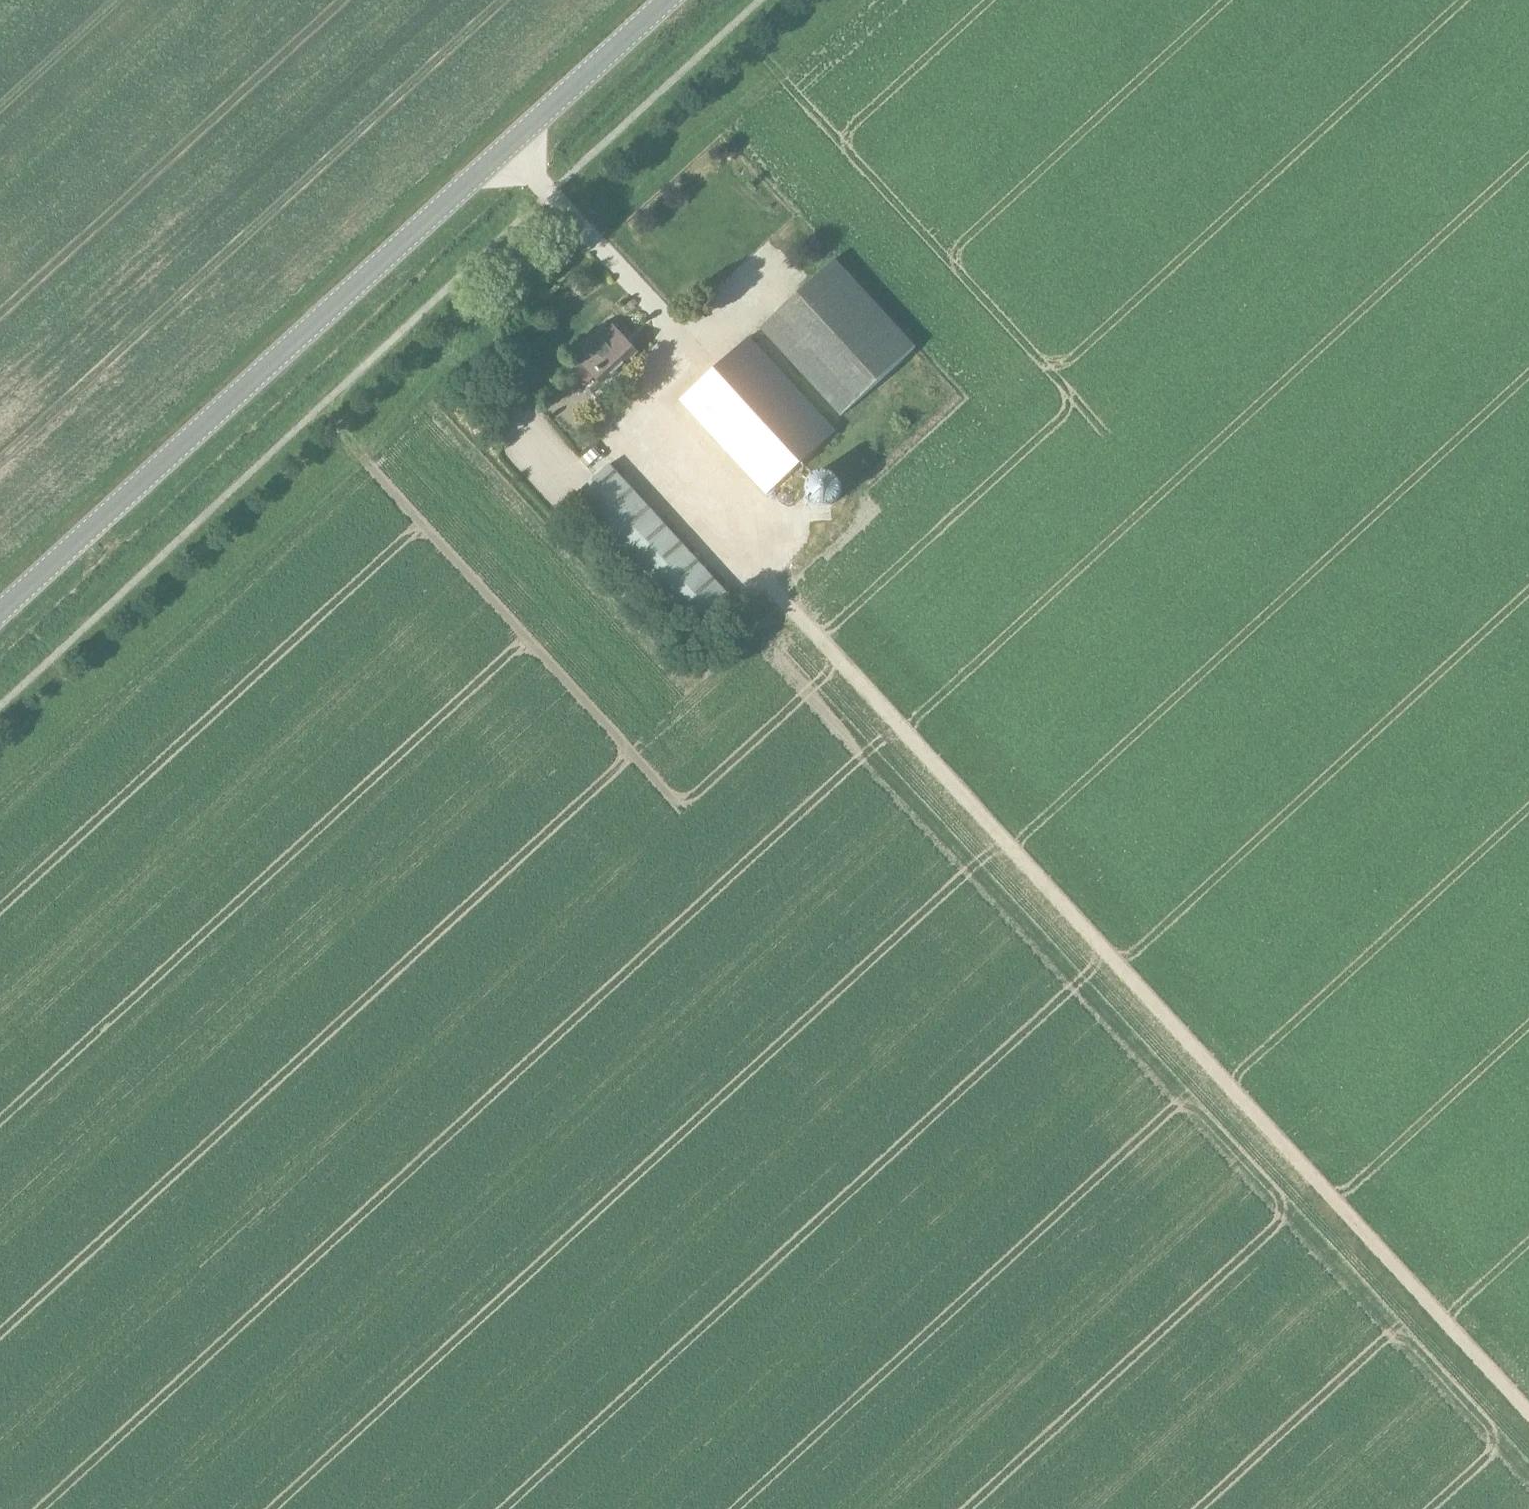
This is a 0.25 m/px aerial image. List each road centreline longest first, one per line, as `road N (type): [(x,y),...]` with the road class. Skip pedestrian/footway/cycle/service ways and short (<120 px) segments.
road 1 (tertiary): [(0,612),(669,0)]

